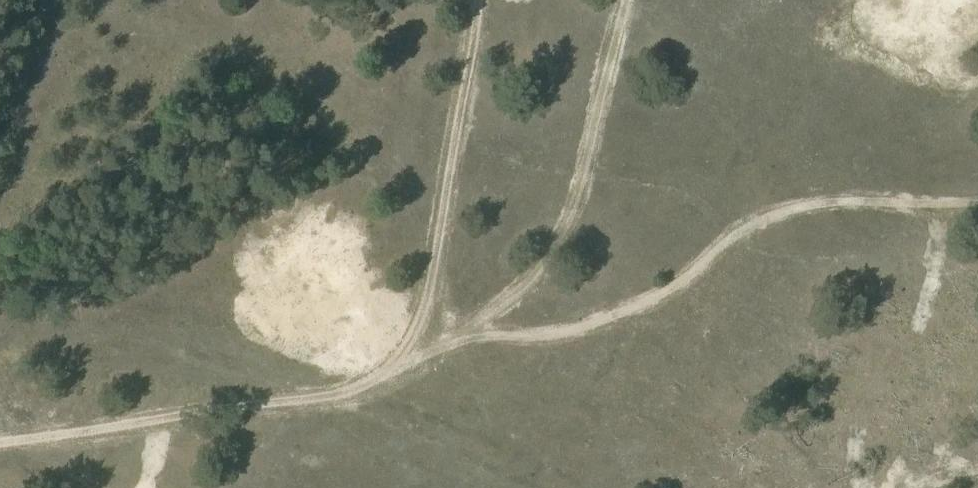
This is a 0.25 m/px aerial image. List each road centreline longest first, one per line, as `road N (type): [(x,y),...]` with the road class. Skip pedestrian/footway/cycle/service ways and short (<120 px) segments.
road 1 (track): [(481,323),(531,330),(628,294),(750,209),(823,190),(977,194)]
road 2 (track): [(411,372),(451,164),(468,0)]

